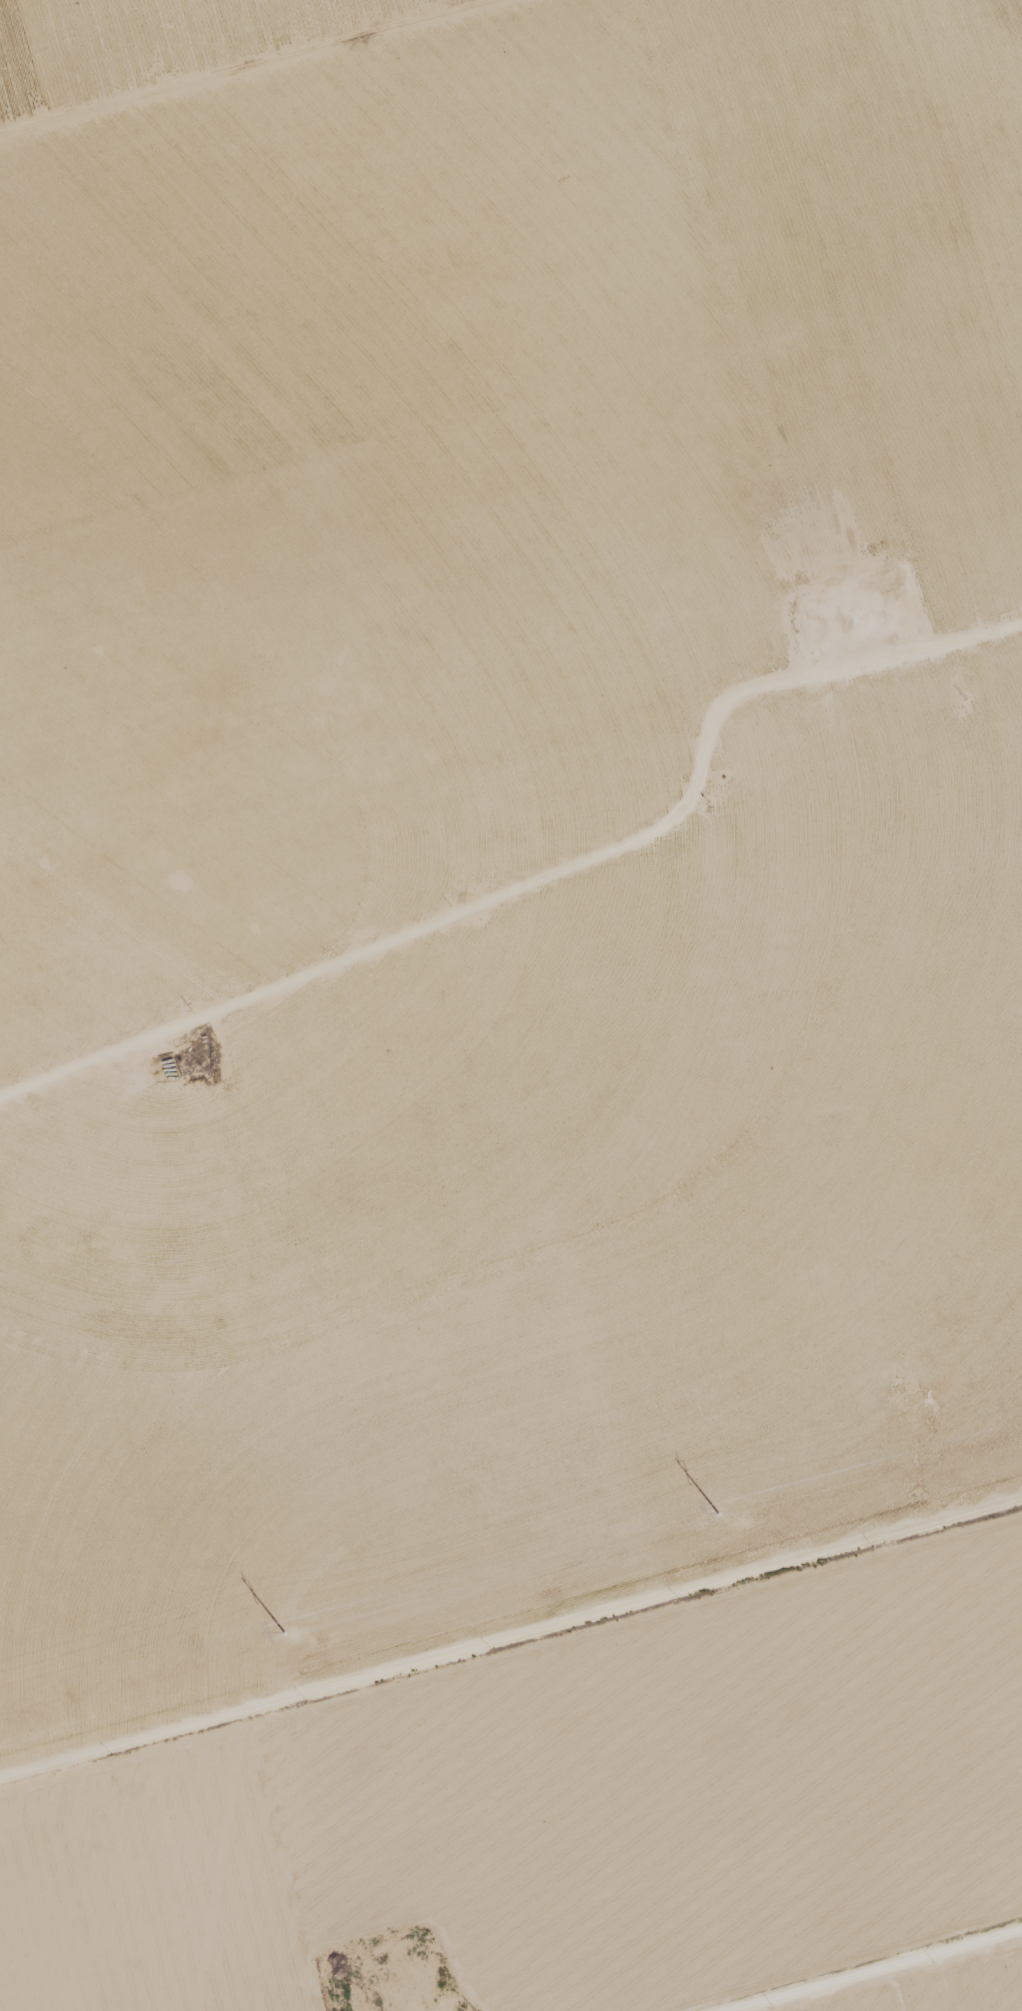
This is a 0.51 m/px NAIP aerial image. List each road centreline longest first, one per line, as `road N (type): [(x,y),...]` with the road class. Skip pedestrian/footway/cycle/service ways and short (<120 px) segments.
road 1 (track): [(1021,1510),(0,1792)]
road 2 (track): [(168,1121),(727,844),(777,754),(1021,669)]

